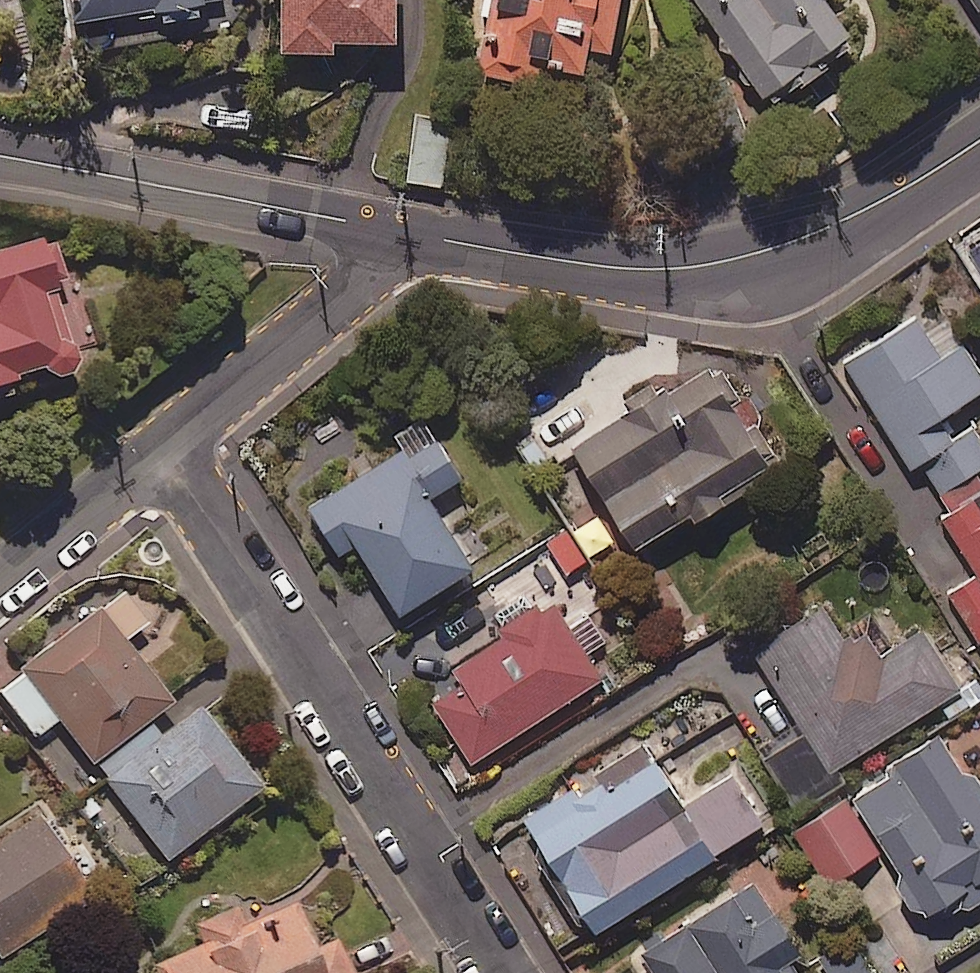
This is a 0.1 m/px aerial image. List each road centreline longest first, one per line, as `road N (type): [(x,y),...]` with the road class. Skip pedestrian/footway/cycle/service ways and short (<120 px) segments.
road 1 (residential): [(162,448),(502,972)]
road 2 (residential): [(979,140),(816,233),(712,264),(612,267),(394,231)]
road 3 (residential): [(394,231),(0,155)]
road 4 (residential): [(162,448),(375,269),(394,231)]
road 5 (residential): [(0,580),(162,448)]

